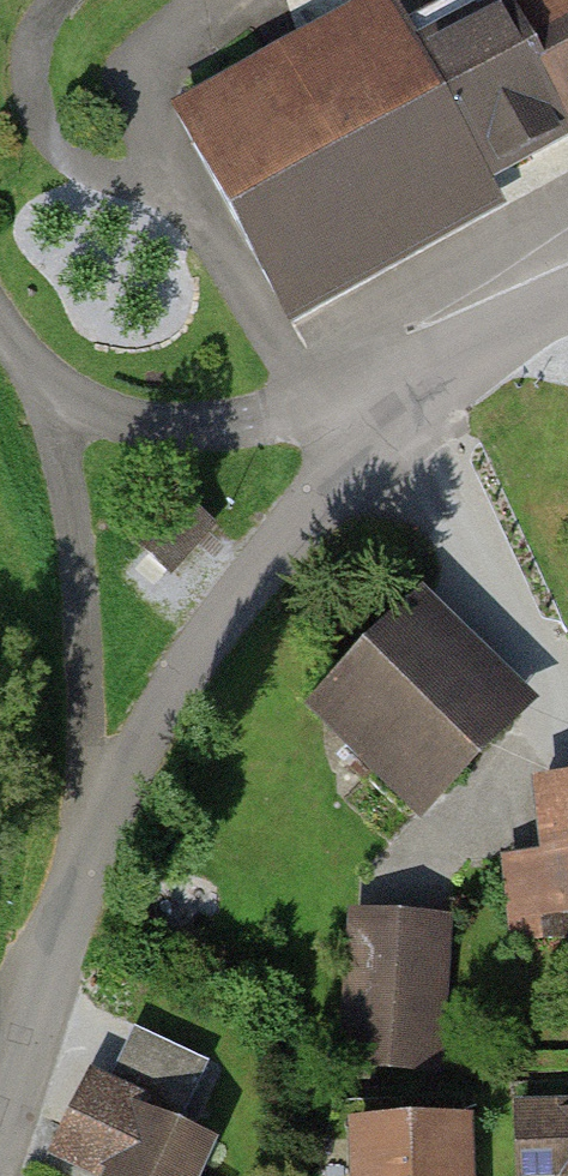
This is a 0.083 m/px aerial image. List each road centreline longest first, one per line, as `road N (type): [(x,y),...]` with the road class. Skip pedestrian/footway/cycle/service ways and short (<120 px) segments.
road 1 (residential): [(95,825),(241,585),(385,406)]
road 2 (unclassified): [(95,825),(59,444),(42,388)]
road 3 (unclassified): [(42,388),(100,416),(163,428),(385,406)]
road 4 (residential): [(385,406),(438,367),(567,299)]
road 5 (unclassified): [(0,1137),(54,980)]
road 6 (unclassified): [(54,980),(95,825)]

